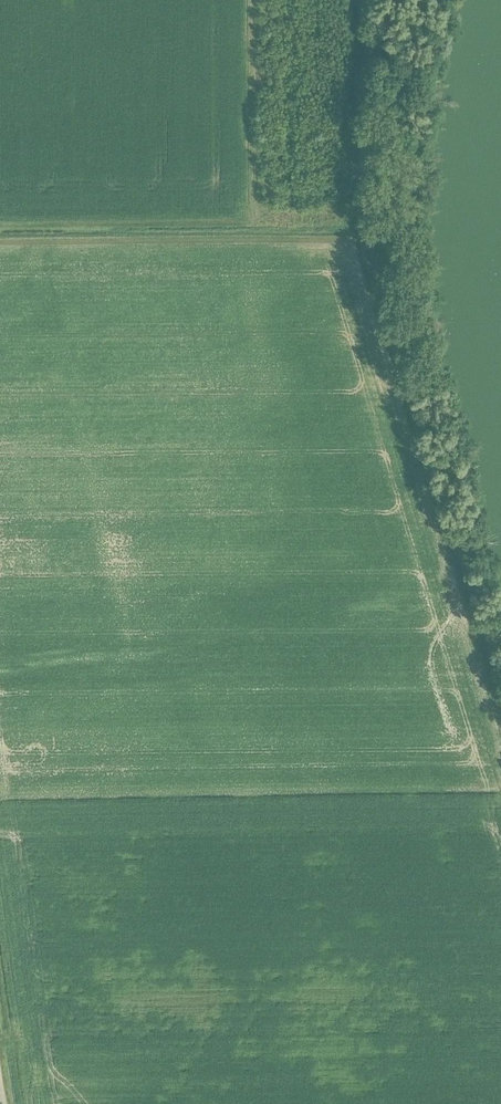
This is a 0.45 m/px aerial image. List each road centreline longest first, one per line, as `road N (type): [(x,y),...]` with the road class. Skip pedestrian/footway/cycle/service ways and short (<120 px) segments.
road 1 (track): [(362,210),(365,246),(418,395),(492,660)]
road 2 (track): [(362,0),(362,210)]

